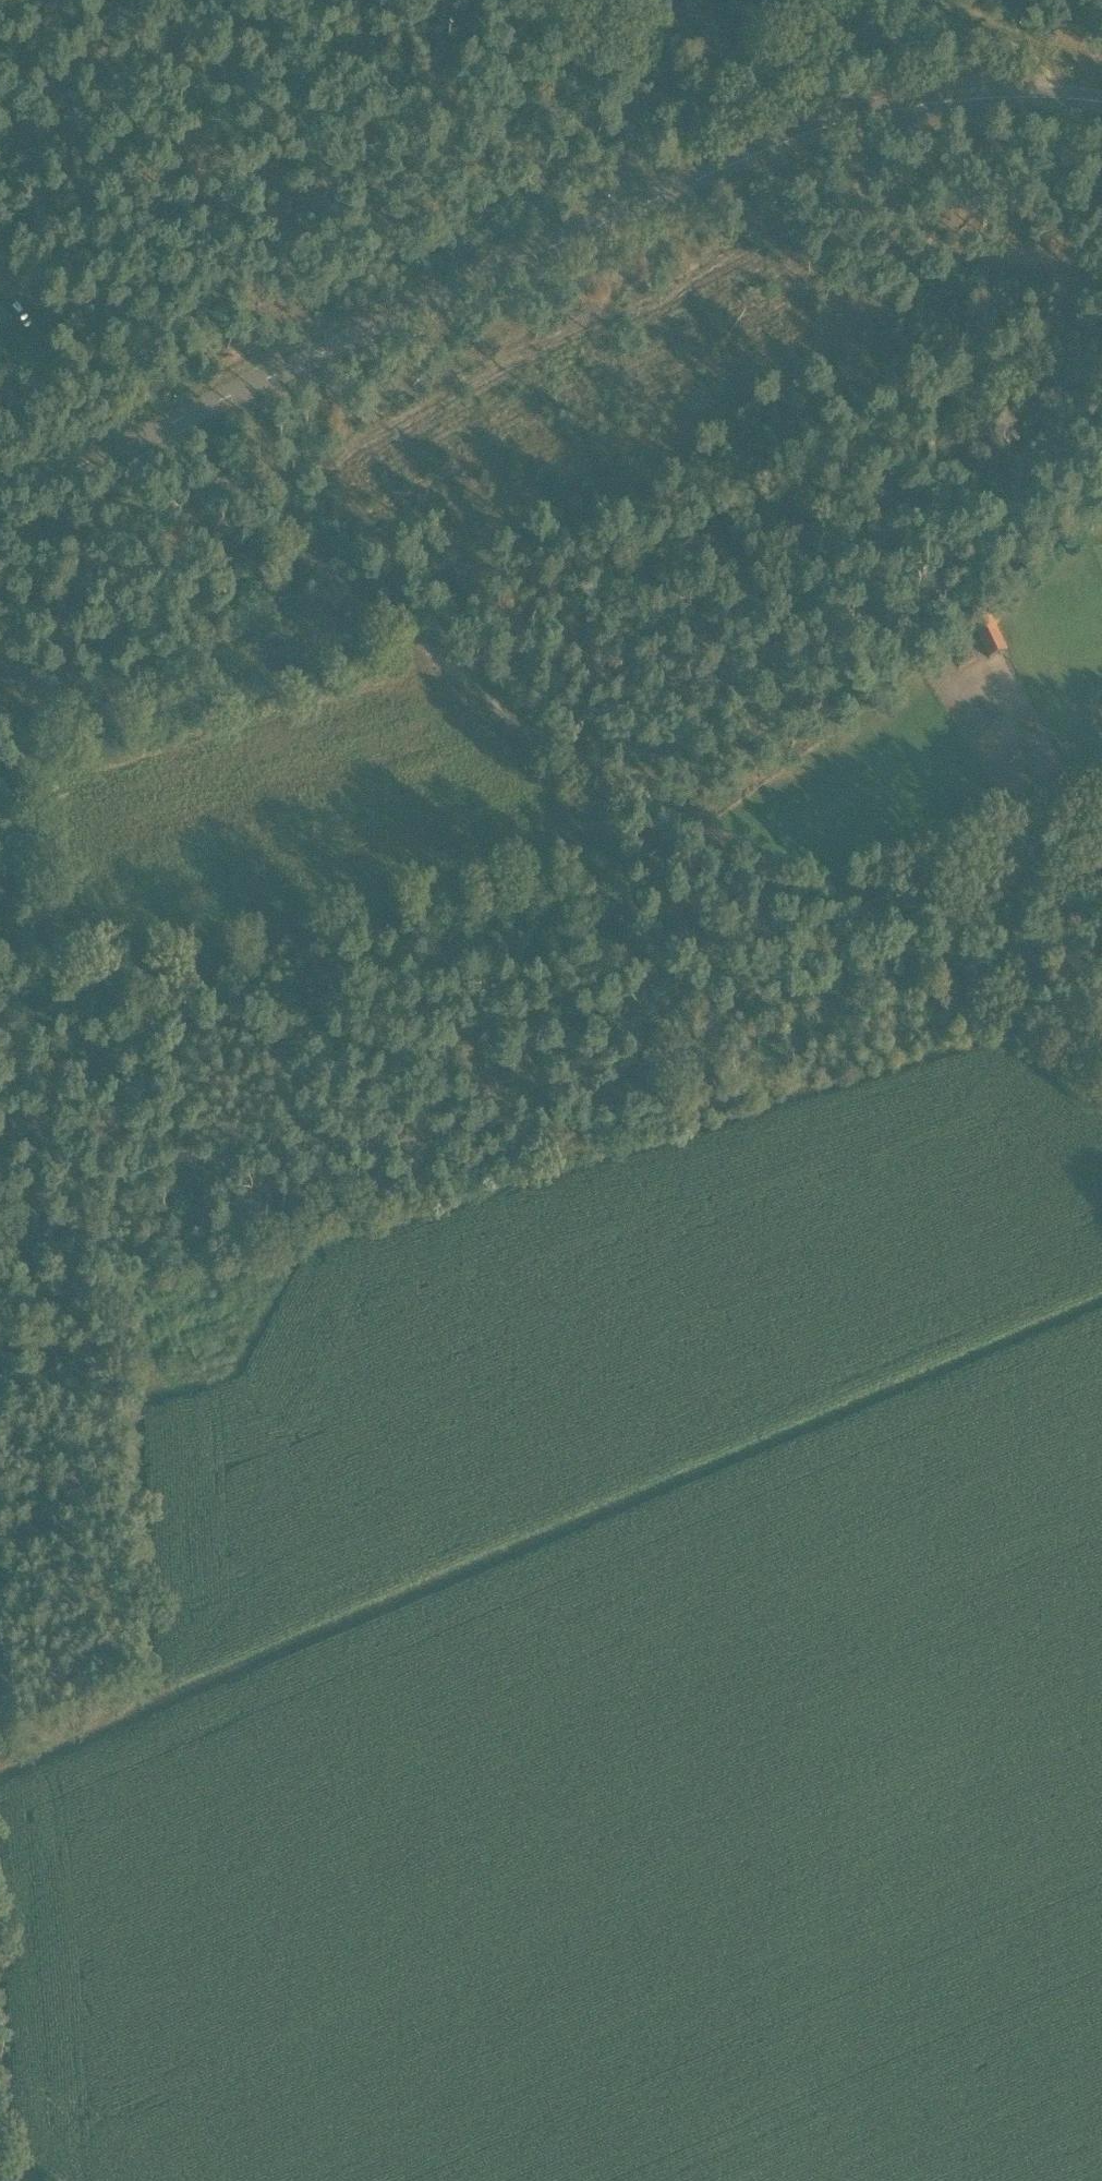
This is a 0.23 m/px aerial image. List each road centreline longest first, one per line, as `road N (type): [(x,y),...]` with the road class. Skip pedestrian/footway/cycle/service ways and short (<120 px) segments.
road 1 (track): [(0,1764),(1101,1298)]
road 2 (unclassified): [(0,508),(859,114),(978,97),(1078,102)]
road 3 (track): [(219,480),(524,740),(601,788),(841,900),(1020,1051),(1101,1106)]
road 4 (track): [(219,480),(173,543),(107,585),(58,629),(0,658)]
road 5 (unclassified): [(1078,102),(1026,48),(947,0)]

